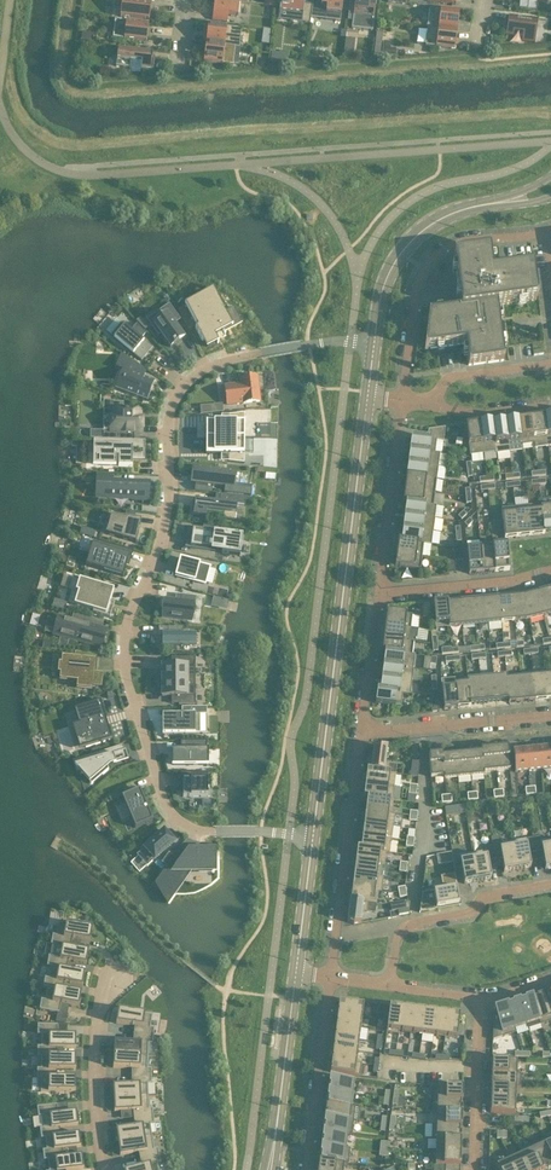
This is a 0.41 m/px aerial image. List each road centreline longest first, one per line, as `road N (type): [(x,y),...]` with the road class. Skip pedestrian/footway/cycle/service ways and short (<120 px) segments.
road 1 (residential): [(313,836),(188,830),(162,810),(122,647),(159,546),(169,415),(179,393),(198,372),(228,360),(309,345),(374,345)]
road 2 (tertiary): [(313,836),(367,397)]
road 3 (residential): [(401,402),(414,304),(428,265),(459,245),(548,233)]
road 4 (residential): [(363,732),(333,979)]
road 5 (tertiary): [(374,345),(382,287),(402,249),(454,213),(503,202)]
road 6 (residential): [(550,886),(403,927),(387,985)]
road 7 (residential): [(118,967),(96,1042),(104,1169)]
road 8 (residential): [(401,402),(380,593)]
road 9 (residential): [(333,979),(306,1169)]
road 10 (residential): [(550,715),(363,732)]
road 11 (residential): [(550,569),(380,593)]
road 12 (residential): [(479,1000),(474,1169)]
road 13 (tertiary): [(277,1120),(295,973)]
road 14 (residential): [(380,593),(363,732)]
road 15 (tertiary): [(295,973),(313,836)]
road 16 (residential): [(550,367),(447,379),(434,402)]

